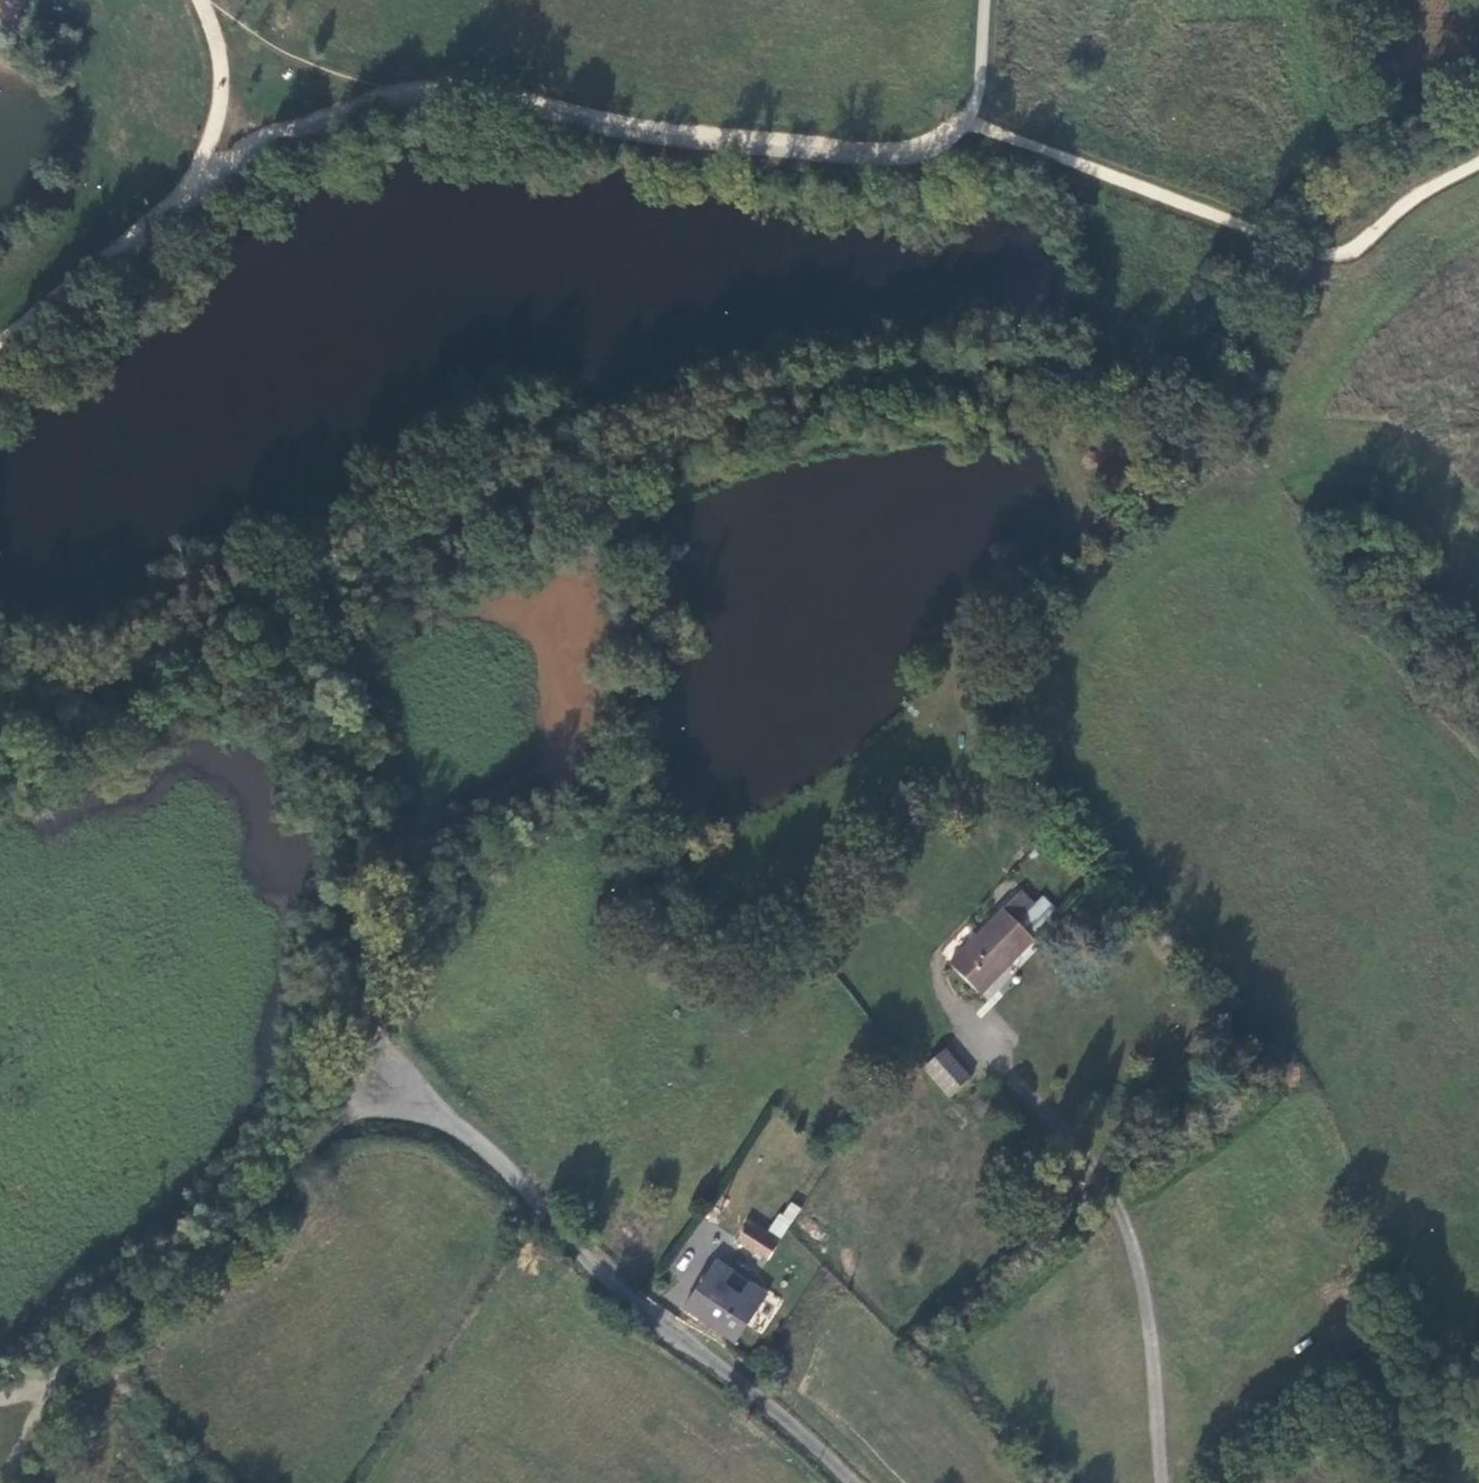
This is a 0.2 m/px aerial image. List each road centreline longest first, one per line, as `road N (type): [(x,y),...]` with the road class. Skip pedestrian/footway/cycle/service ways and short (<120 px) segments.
road 1 (unclassified): [(853,1482),(613,1289),(501,1160),(445,1120),(392,1095),(329,1127)]
road 2 (track): [(1159,1482),(1157,1385),(1130,1243),(1109,1183),(984,1052)]

